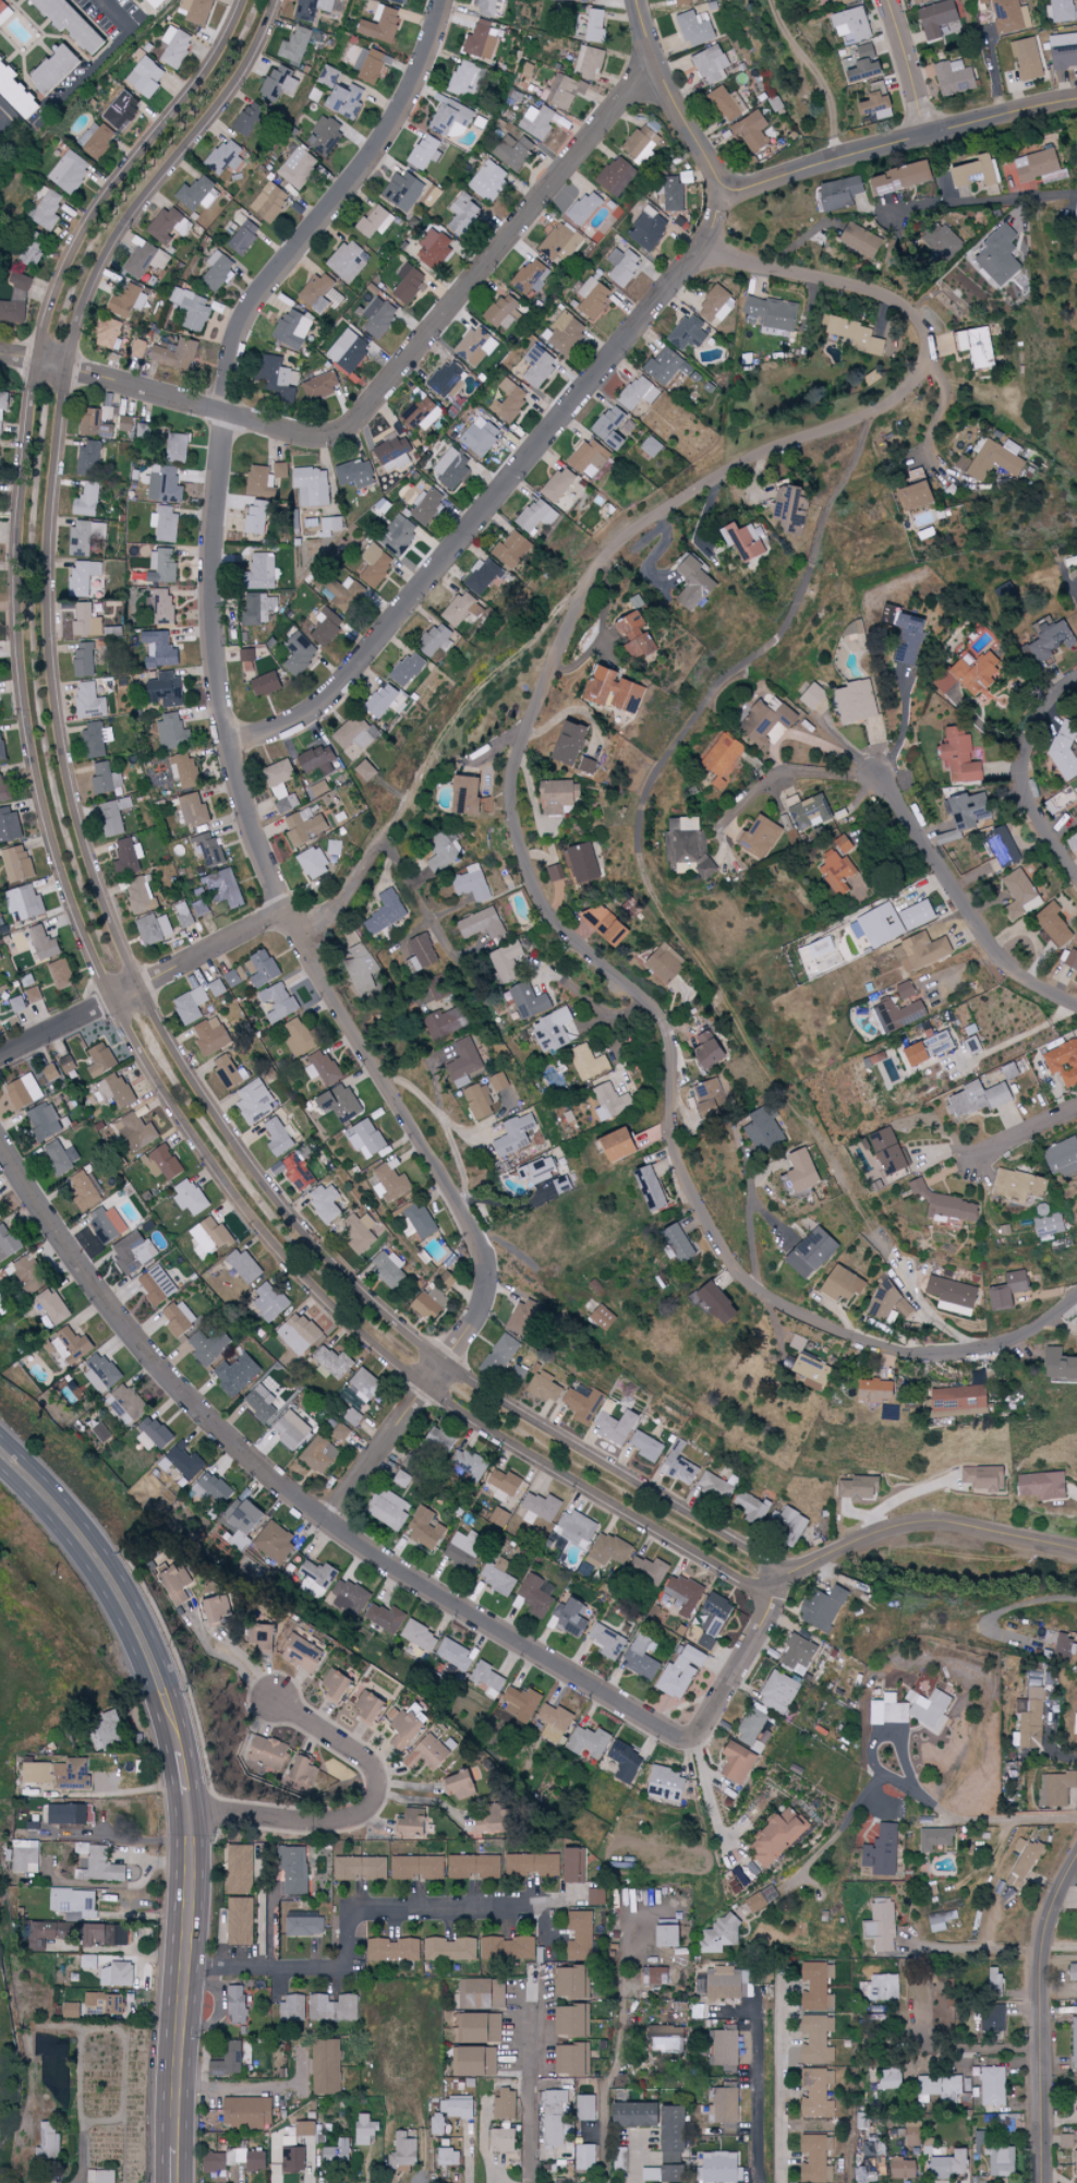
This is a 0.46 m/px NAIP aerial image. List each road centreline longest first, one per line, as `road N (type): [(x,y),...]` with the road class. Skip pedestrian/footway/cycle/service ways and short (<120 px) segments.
road 1 (tertiary): [(243,0),(199,83),(108,189),(45,326),(17,573),(20,646),(40,800),(73,902),(112,998),(165,1092),(280,1249),(371,1339),(505,1440),(741,1578),(771,1581)]
road 2 (tertiary): [(771,1581),(742,1544),(527,1418),(441,1362),(346,1281),(283,1212),(168,1043),(88,860),(69,783),(48,613),(65,367),(113,243),(239,82),(277,0)]
road 3 (residential): [(325,1523),(468,1324),(479,1294),(476,1254),(326,985),(259,831),(230,732),(215,617),(210,531),(219,412),(227,350),(245,304),(398,110),(442,0)]
road 4 (residential): [(631,529),(593,569),(510,770),(510,793),(531,884),(546,913),(664,1024),(671,1139),(731,1263),(779,1307),(901,1356),(1007,1344),(1076,1300)]
road 5 (residential): [(699,1728),(671,1737),(391,1570),(275,1485),(167,1379),(75,1269),(0,1151)]
road 6 (residential): [(0,351),(307,436),(337,433),(370,410),(655,62)]
road 7 (residential): [(230,732),(275,724),(337,686),(703,249)]
road 8 (residential): [(631,529),(737,463),(883,411),(916,372),(913,329),(887,298),(703,249)]
road 9 (residential): [(1076,1007),(1013,980),(880,771),(783,777),(719,826)]
road 10 (residential): [(185,1966),(344,1964),(353,1908),(596,1905)]
road 11 (residential): [(724,185),(747,187),(783,169),(1076,96)]
road 12 (residential): [(185,1818),(226,1811),(334,1821),(363,1813),(377,1798),(370,1759),(276,1696)]
road 13 (secondary): [(177,1751),(172,1716),(130,1615),(66,1521),(0,1455)]
road 14 (secondary): [(176,2147),(190,1876),(185,1818)]
road 15 (tertiary): [(1041,2182),(1041,1959),(1048,1917),(1076,1864)]
road 16 (residential): [(0,1054),(289,912)]
road 17 (tertiary): [(771,1581),(901,1525),(1076,1548)]
road 18 (residential): [(1076,878),(1030,804),(1020,763),(1050,694),(1076,674)]
road 19 (residential): [(534,2182),(535,1960)]
road 20 (residential): [(724,185),(655,62),(636,0)]
road 21 (residential): [(311,950),(411,790)]
road 22 (residential): [(765,2182),(763,2016)]
road 23 (residential): [(699,1728),(763,1619),(771,1581)]
road 24 (residential): [(922,132),(886,0)]
road 25 (residential): [(411,790),(485,685)]
road 26 (residential): [(966,1158),(1076,1106)]

